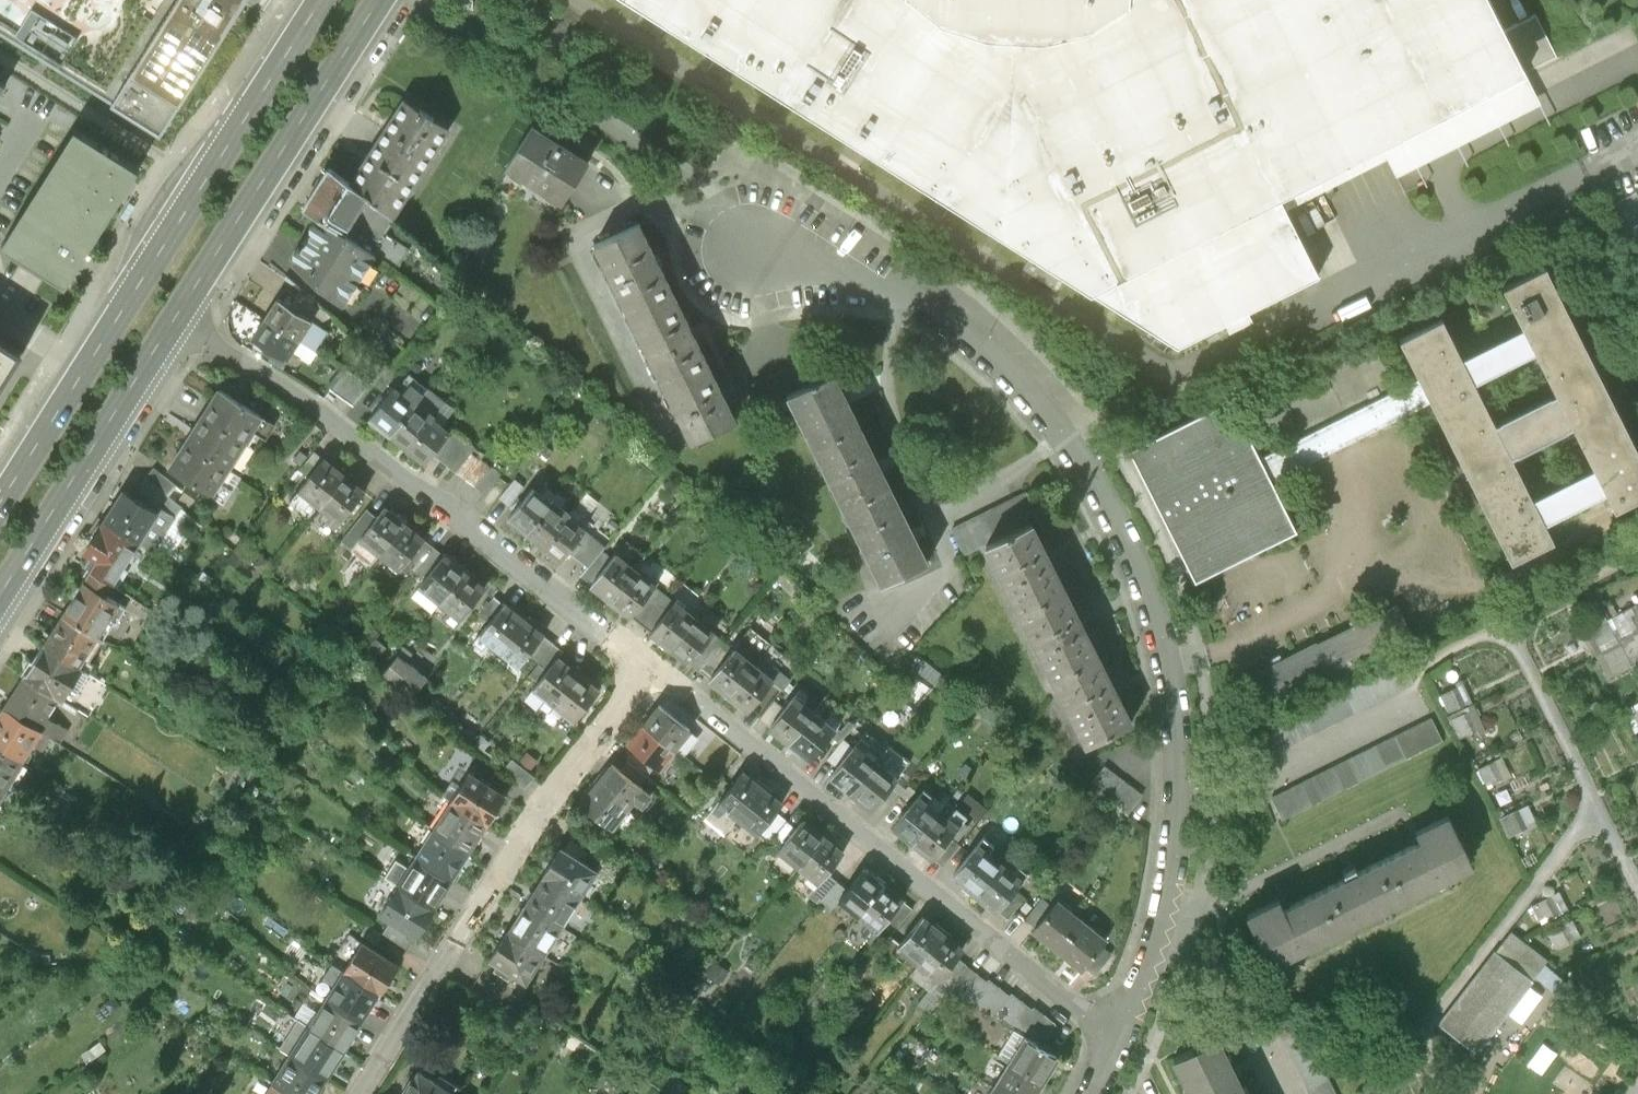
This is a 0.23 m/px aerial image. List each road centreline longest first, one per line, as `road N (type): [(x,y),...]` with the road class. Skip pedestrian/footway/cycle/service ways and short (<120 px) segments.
road 1 (residential): [(1121,1037),(1171,898),(1186,799),(1183,715),(1136,555),(1070,441),(984,345),(931,306),(839,269),(751,250)]
road 2 (primary): [(321,0),(0,502)]
road 3 (residential): [(650,673),(1121,1037)]
road 4 (residential): [(173,321),(320,409),(650,673)]
road 5 (residential): [(361,1093),(551,804),(650,673)]
road 6 (primary): [(173,321),(379,0)]
road 7 (track): [(1443,1093),(1427,1061),(1427,1027),(1596,810)]
road 8 (primary): [(0,594),(173,321)]
road 9 (track): [(1502,624),(1637,890)]
road 10 (track): [(1637,555),(1427,659)]
road 11 (track): [(1473,1093),(1543,990)]

